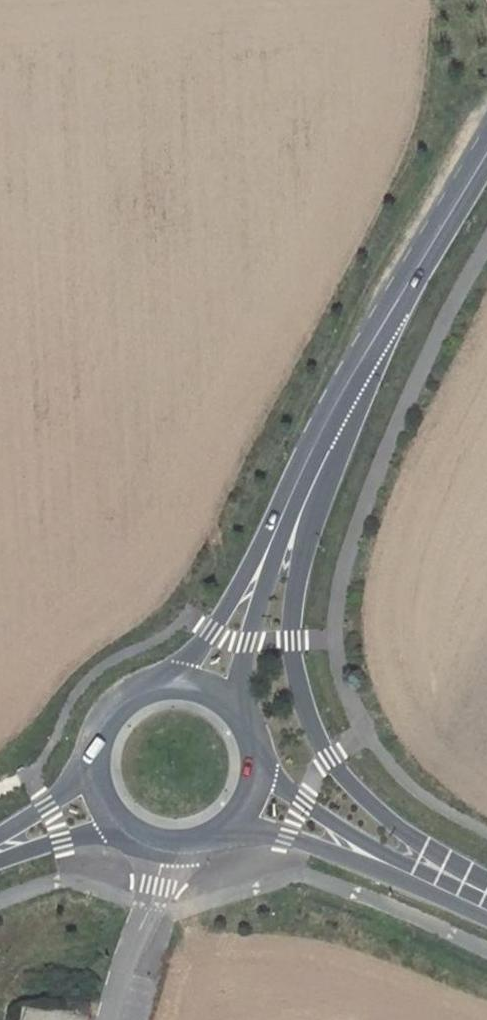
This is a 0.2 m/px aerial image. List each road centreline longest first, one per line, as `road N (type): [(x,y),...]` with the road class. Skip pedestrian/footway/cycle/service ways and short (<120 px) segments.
road 1 (tertiary): [(486,883),(367,802),(329,759),(293,666),(291,605),(309,523),(397,302)]
road 2 (tertiary): [(355,369),(211,631),(173,677)]
road 3 (tertiary): [(236,704),(236,677),(280,536),(355,369)]
road 4 (tertiary): [(233,820),(461,895)]
road 5 (tertiary): [(461,895),(258,768)]
road 6 (tertiary): [(397,302),(486,154)]
road 7 (tertiary): [(0,861),(124,828)]
road 8 (tertiary): [(173,677),(148,681),(106,711),(90,759)]

